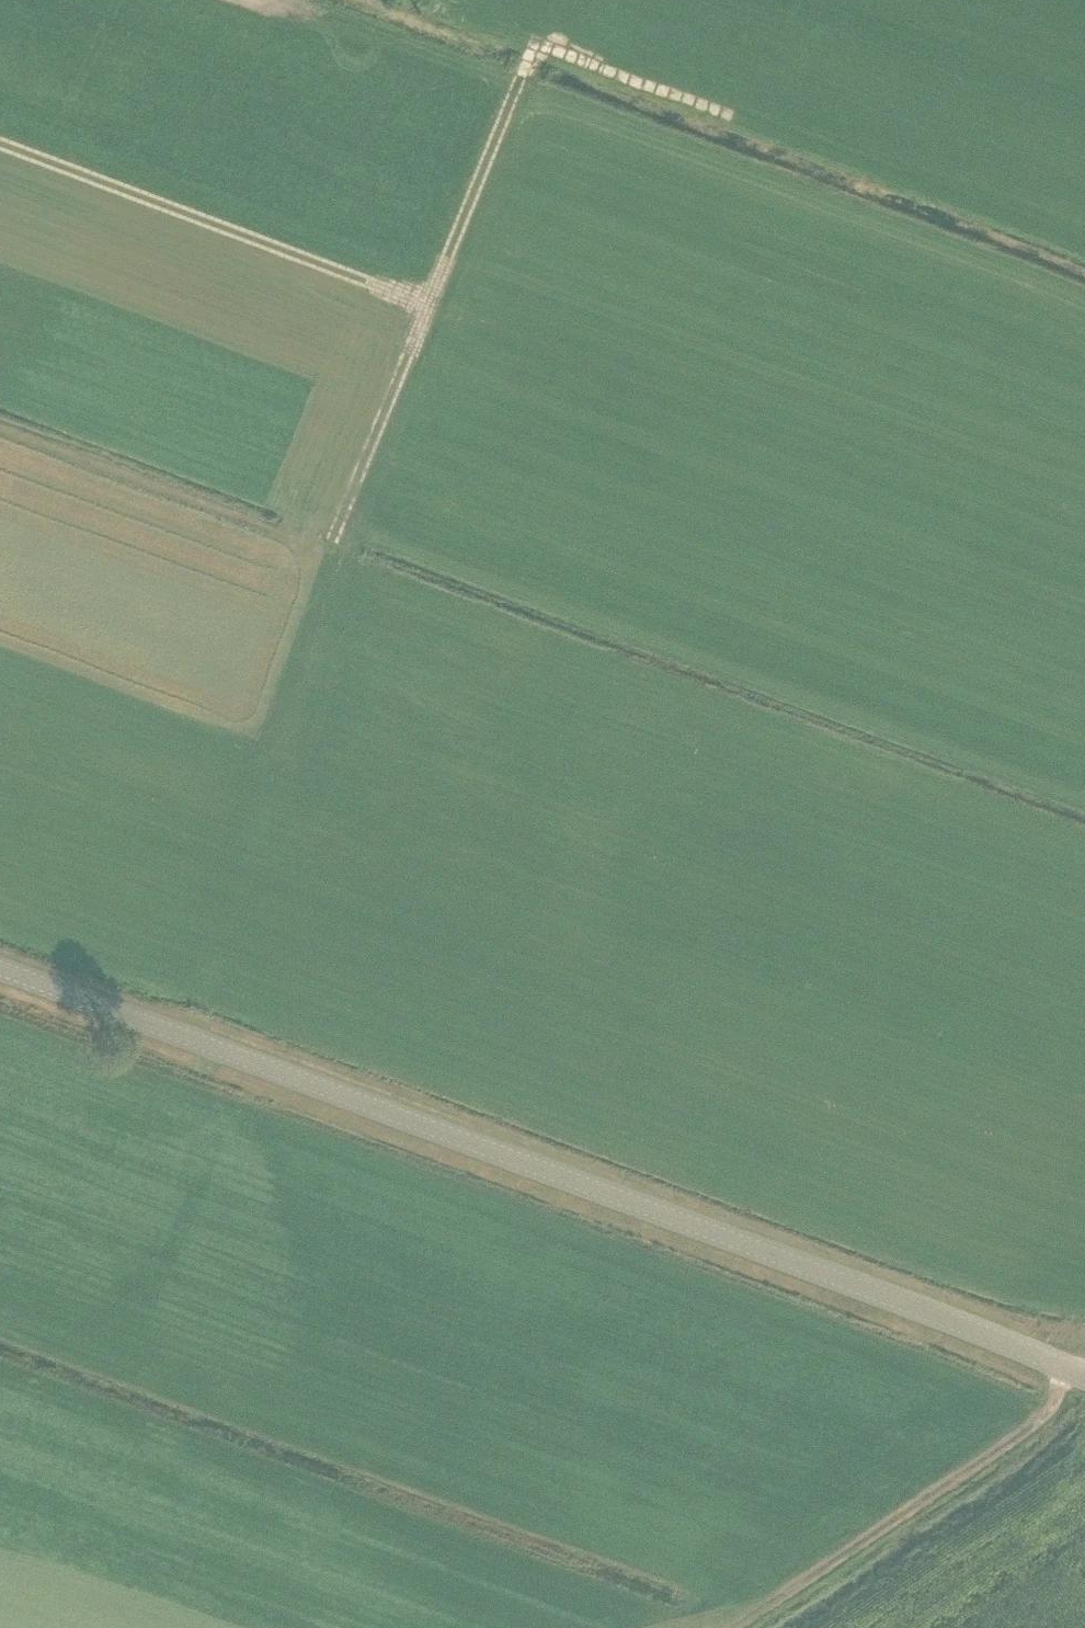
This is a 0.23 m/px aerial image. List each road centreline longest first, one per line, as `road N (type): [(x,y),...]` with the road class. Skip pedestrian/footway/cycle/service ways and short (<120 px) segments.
road 1 (tertiary): [(1084,1382),(1005,1344),(0,974)]

